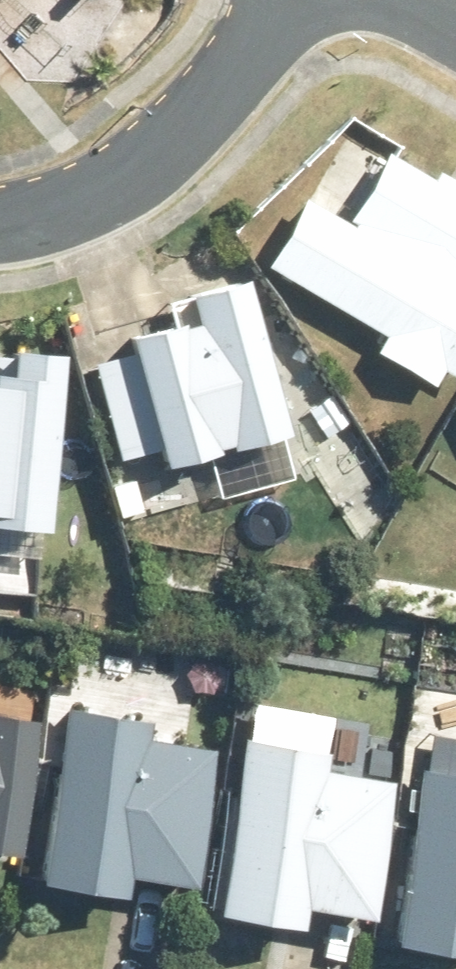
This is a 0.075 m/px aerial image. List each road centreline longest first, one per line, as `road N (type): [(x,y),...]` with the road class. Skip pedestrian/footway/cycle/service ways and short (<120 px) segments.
road 1 (residential): [(286,0),(160,153),(50,218),(0,227)]

